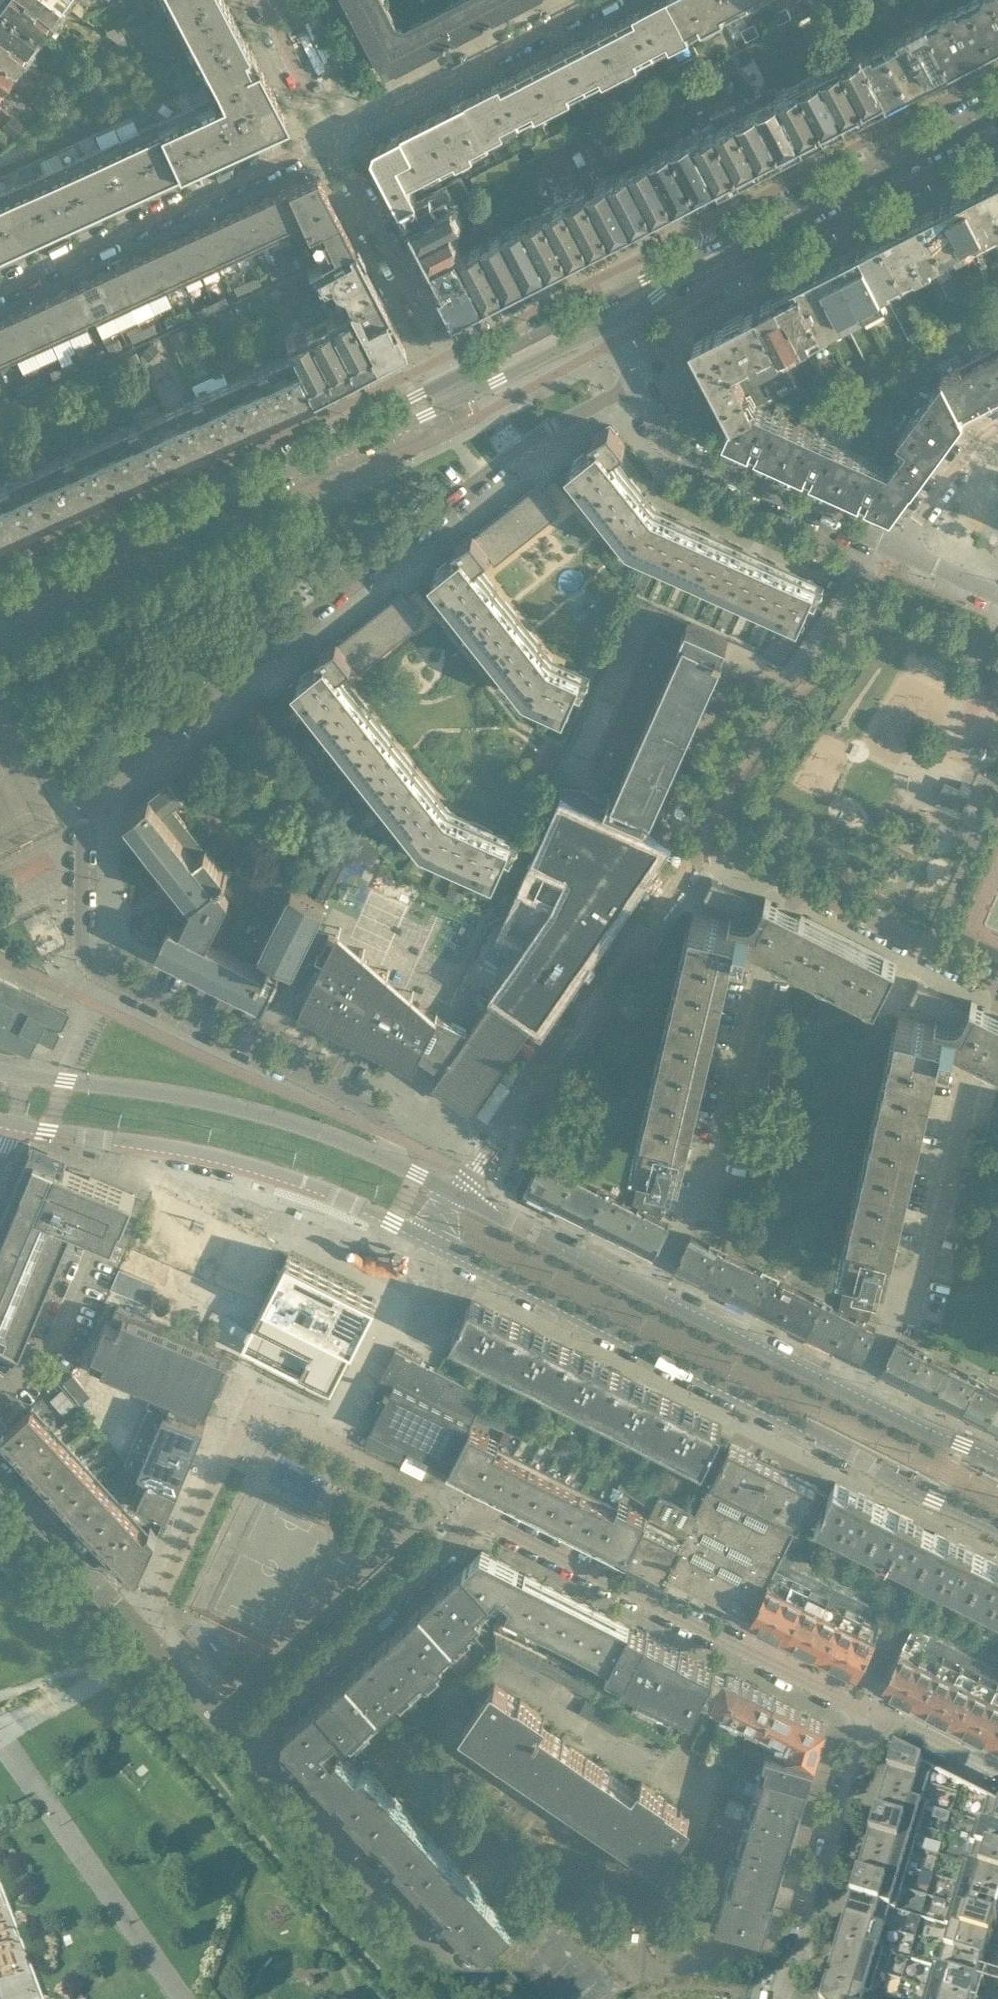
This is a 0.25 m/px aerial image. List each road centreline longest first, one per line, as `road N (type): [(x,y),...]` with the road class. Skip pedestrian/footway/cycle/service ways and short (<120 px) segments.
road 1 (residential): [(404,1169),(364,1104),(88,964),(81,949),(84,796),(527,444),(634,384)]
road 2 (residential): [(236,1737),(484,1514),(881,1714)]
road 3 (residential): [(455,1193),(707,843),(997,990)]
road 4 (tertiary): [(429,1236),(997,1527)]
road 5 (tertiary): [(997,1463),(455,1193)]
road 6 (tertiary): [(0,596),(463,388)]
road 7 (tertiary): [(603,315),(997,108)]
road 8 (tertiary): [(12,1124),(264,1169),(429,1236)]
road 9 (tertiary): [(404,1169),(256,1110),(16,1072)]
road 10 (residential): [(0,287),(331,136)]
road 11 (residential): [(479,1998),(236,1737)]
road 12 (residential): [(236,1737),(0,1477)]
road 13 (residential): [(896,548),(670,445),(634,384)]
road 14 (residential): [(786,1998),(881,1714)]
road 15 (residential): [(331,136),(596,0)]
road 16 (residential): [(331,136),(463,388)]
road 17 (residential): [(896,548),(969,446),(997,423)]
road 18 (tertiary): [(463,388),(603,315)]
road 19 (residential): [(260,0),(331,136)]
road 20 (residential): [(881,1714),(997,1772)]

